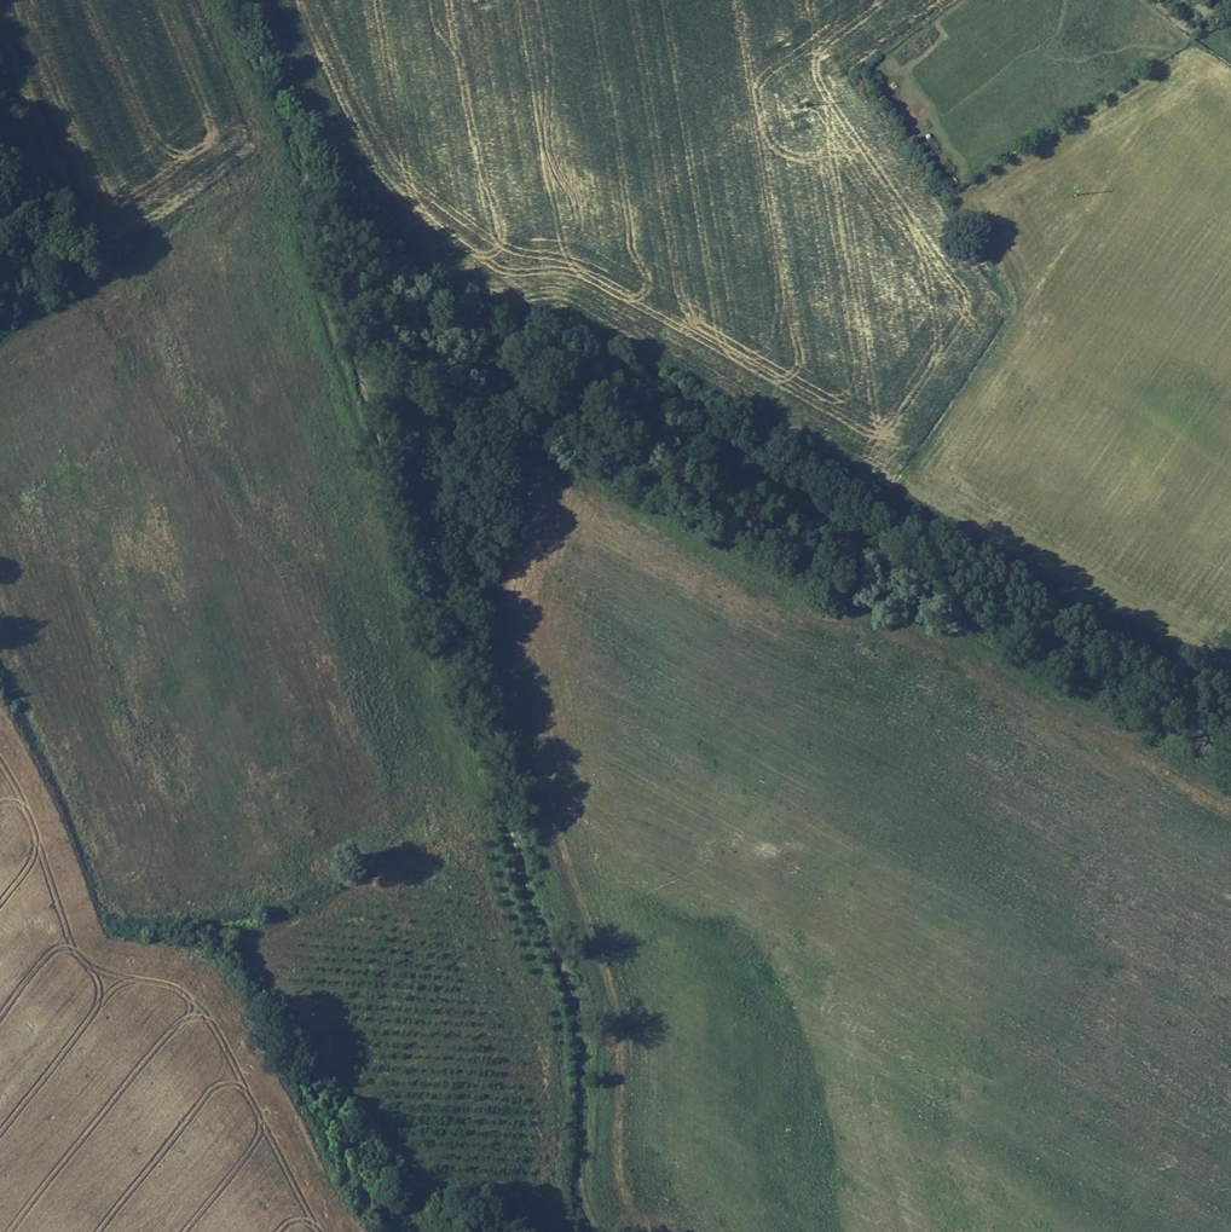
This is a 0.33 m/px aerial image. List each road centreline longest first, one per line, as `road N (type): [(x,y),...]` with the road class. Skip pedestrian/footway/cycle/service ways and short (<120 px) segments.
road 1 (track): [(492,339),(546,319),(587,331),(1230,683)]
road 2 (track): [(241,0),(302,149),(332,195),(386,258),(492,339)]

